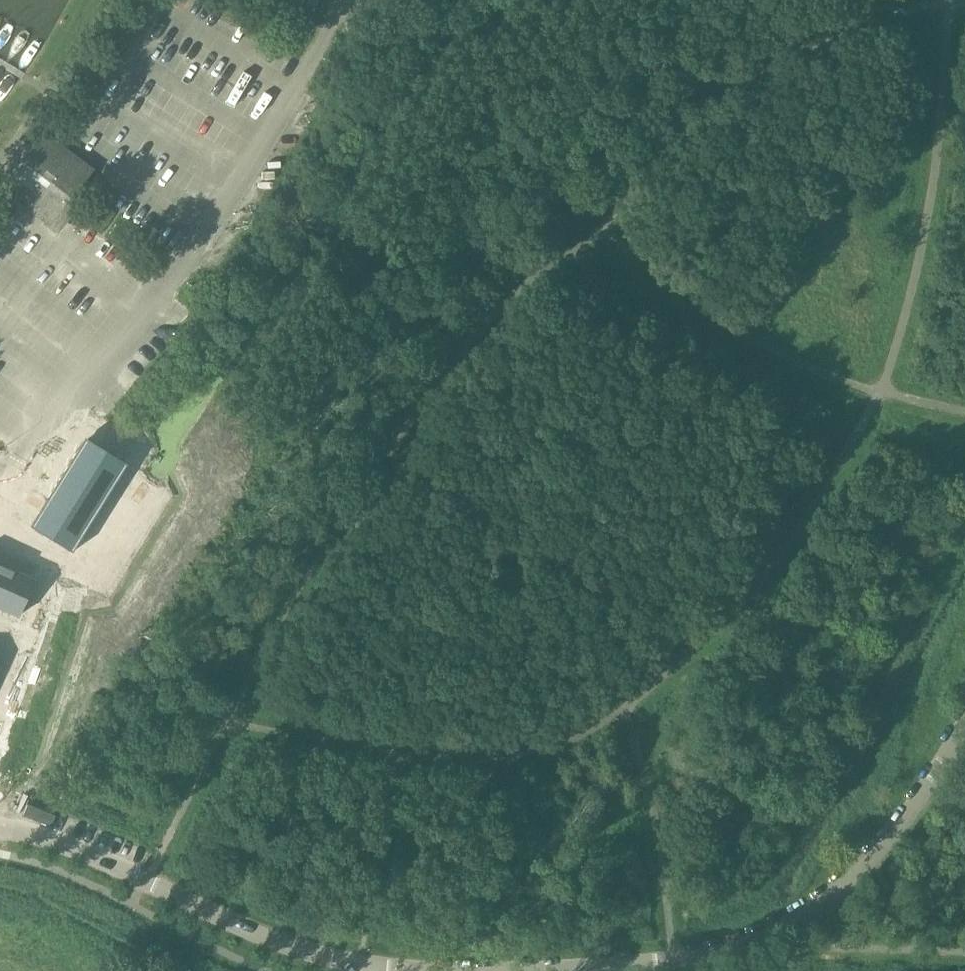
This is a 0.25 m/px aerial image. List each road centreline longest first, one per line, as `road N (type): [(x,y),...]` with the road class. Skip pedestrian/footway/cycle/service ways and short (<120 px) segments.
road 1 (residential): [(638,970),(752,947),(798,918),(883,851),(964,734)]
road 2 (residential): [(0,825),(366,970)]

